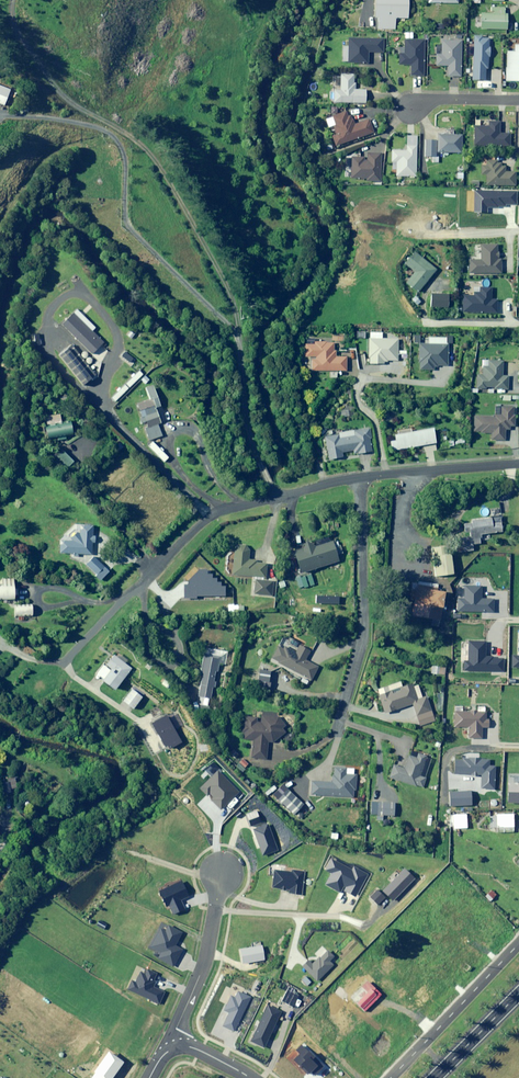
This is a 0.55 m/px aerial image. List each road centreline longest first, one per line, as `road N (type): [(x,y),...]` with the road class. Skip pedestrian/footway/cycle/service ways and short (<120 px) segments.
road 1 (residential): [(65,661),(213,515),(359,478),(518,464)]
road 2 (residential): [(518,943),(388,1077)]
road 3 (residential): [(177,1048),(176,1029),(215,911)]
road 4 (residential): [(336,919),(215,911)]

